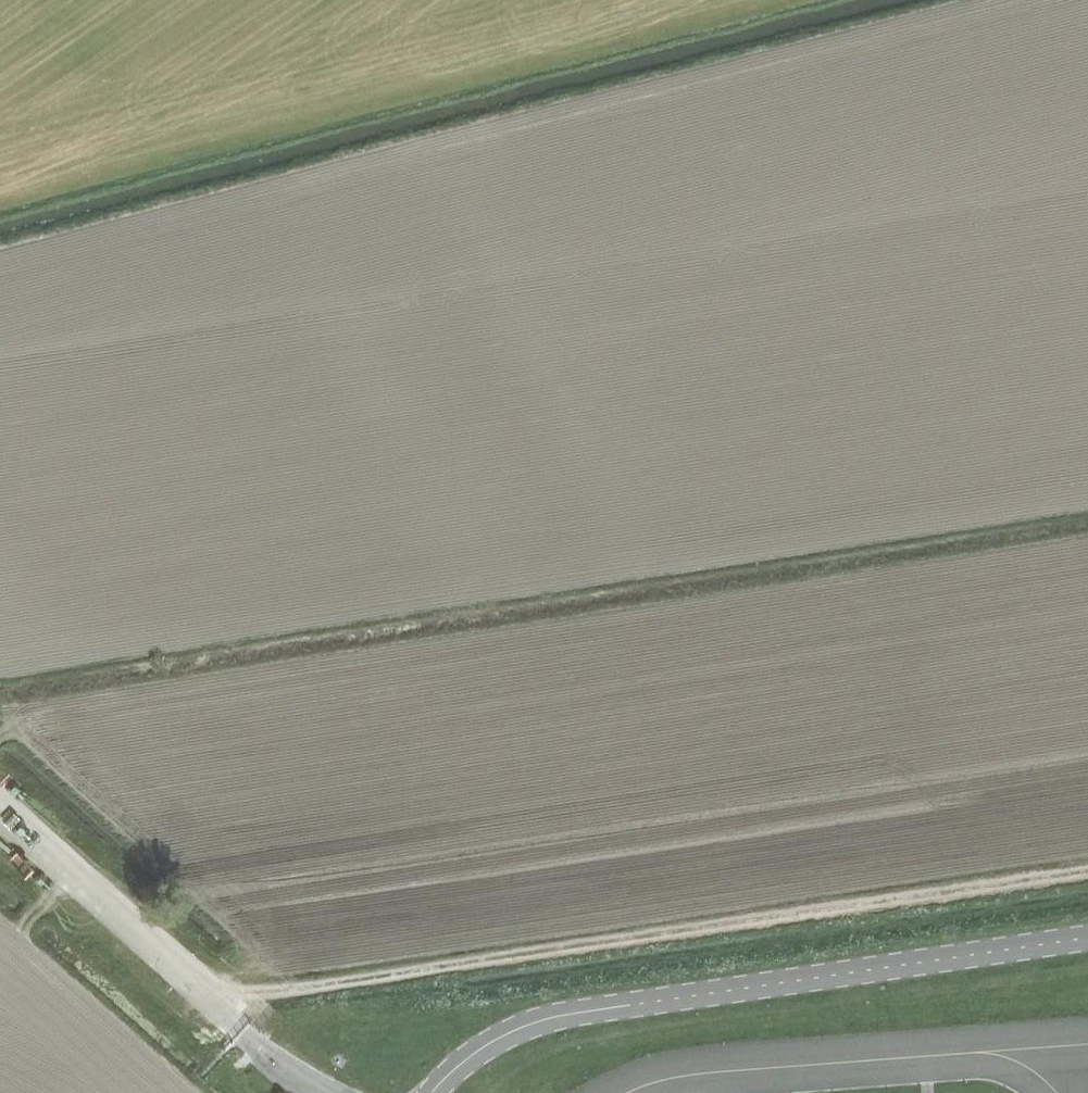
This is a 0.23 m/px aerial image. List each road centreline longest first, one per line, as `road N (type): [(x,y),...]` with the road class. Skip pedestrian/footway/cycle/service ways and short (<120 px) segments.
road 1 (track): [(1087,871),(207,995)]
road 2 (unclassified): [(1087,937),(541,1020),(493,1041),(432,1092)]
road 3 (unclassified): [(331,1092),(275,1062),(0,806)]

